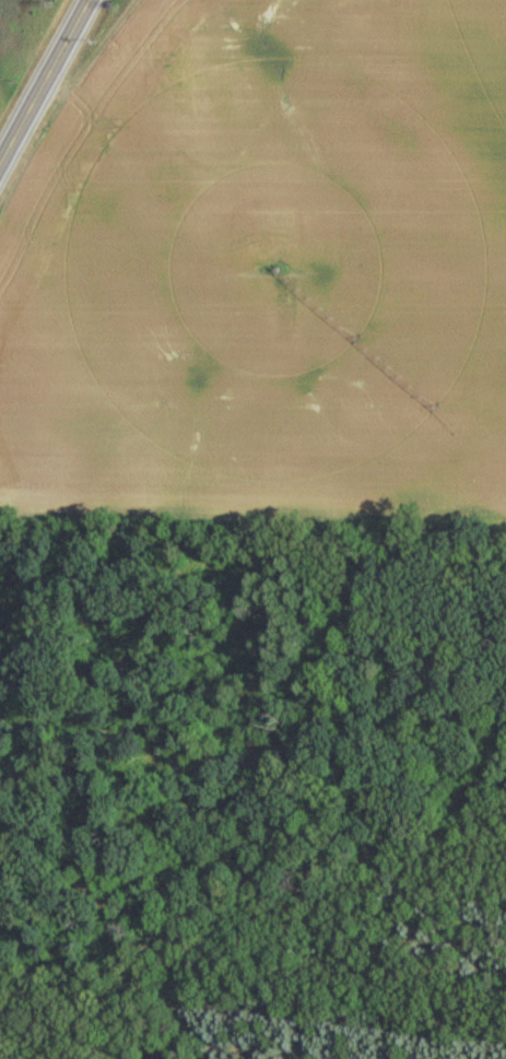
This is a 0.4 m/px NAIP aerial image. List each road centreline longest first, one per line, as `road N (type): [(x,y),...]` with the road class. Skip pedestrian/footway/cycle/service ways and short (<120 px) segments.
road 1 (secondary): [(0,164),(90,0)]

